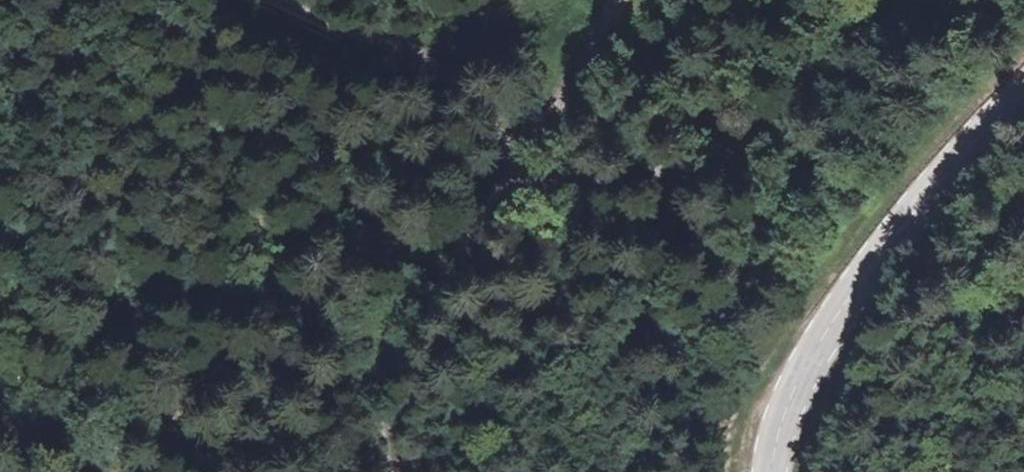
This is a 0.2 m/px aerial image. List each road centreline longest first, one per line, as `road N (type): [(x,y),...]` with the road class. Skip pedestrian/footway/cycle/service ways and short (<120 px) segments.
road 1 (track): [(6,471),(97,449),(274,344),(366,265),(512,201)]
road 2 (secondary): [(1023,99),(869,262),(776,425),(771,471)]
road 3 (track): [(512,201),(689,155),(902,0)]
road 4 (track): [(271,0),(306,18),(412,35),(512,201)]
road 5 (track): [(512,201),(413,447),(410,471)]
road 6 (track): [(611,0),(512,201)]

